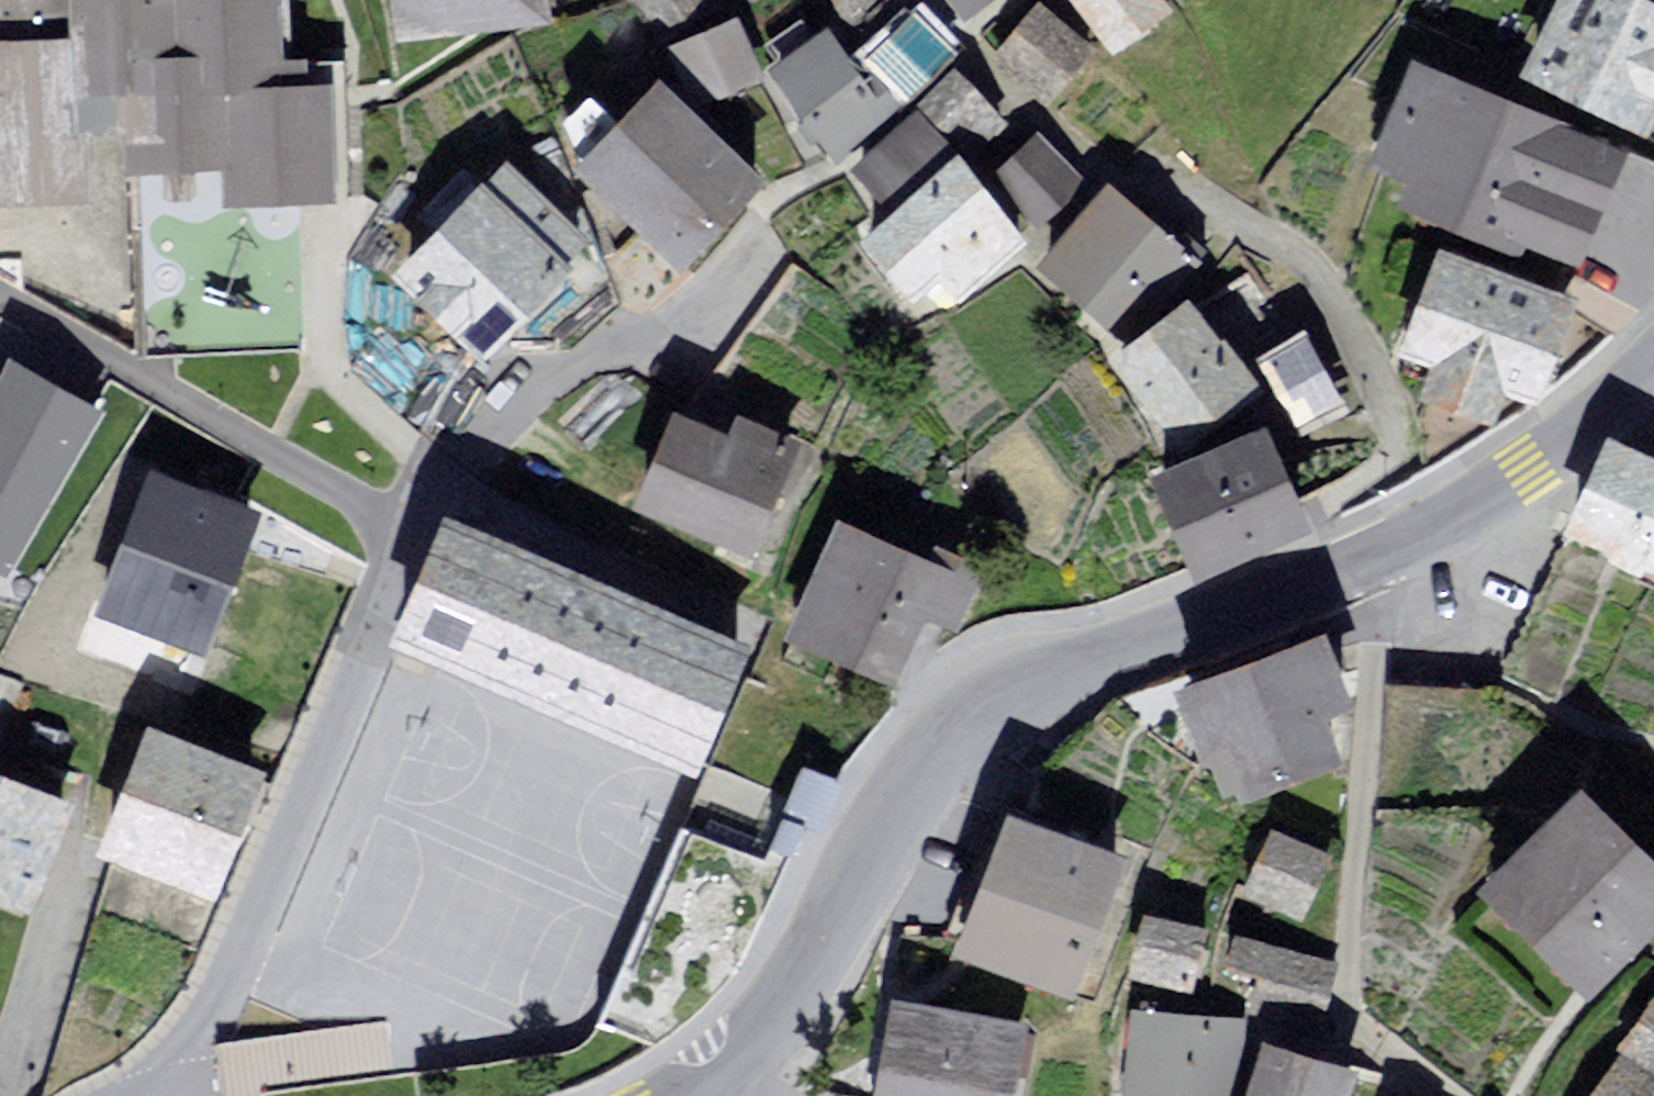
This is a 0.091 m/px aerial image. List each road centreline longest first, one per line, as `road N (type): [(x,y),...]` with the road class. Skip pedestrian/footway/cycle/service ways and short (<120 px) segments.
road 1 (tertiary): [(689,1091),(741,1049),(846,929),(953,760),(1051,691),(1455,528),(1566,452),(1653,362)]
road 2 (residential): [(973,55),(1094,169),(1162,189),(1296,248),(1381,380),(1390,425),(1373,473),(1319,507),(1331,533)]
road 3 (residential): [(142,1095),(217,1003),(410,532)]
road 4 (residential): [(410,532),(0,297)]
road 5 (residential): [(410,532),(492,432),(582,370),(675,339),(751,262)]

